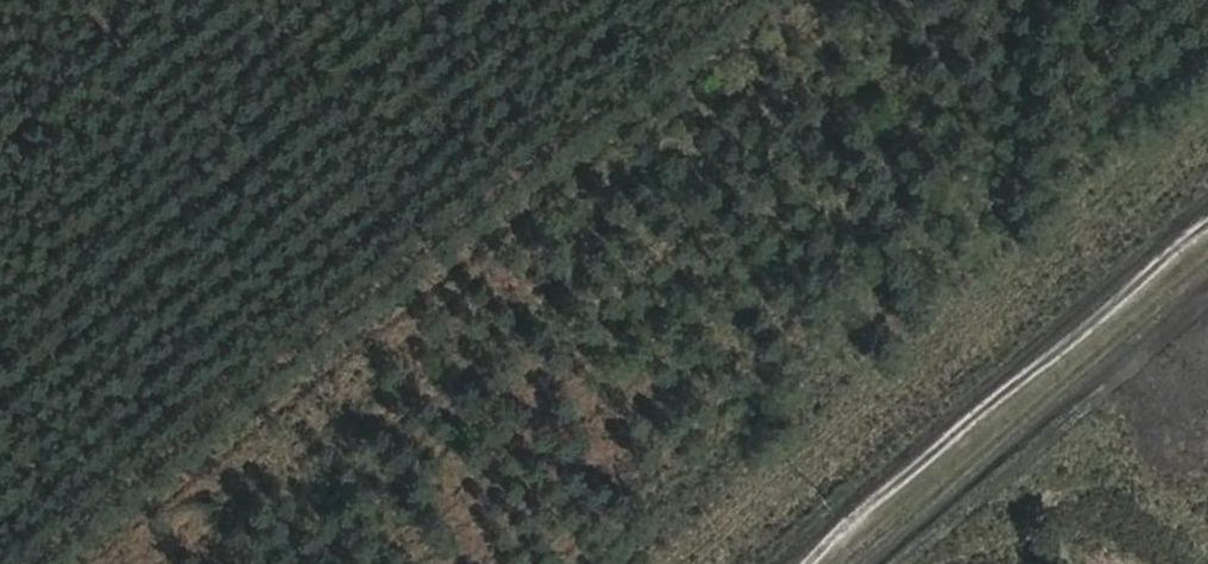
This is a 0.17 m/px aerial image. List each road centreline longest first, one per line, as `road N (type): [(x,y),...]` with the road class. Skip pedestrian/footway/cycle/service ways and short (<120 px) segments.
road 1 (track): [(841,563),(1207,253)]

